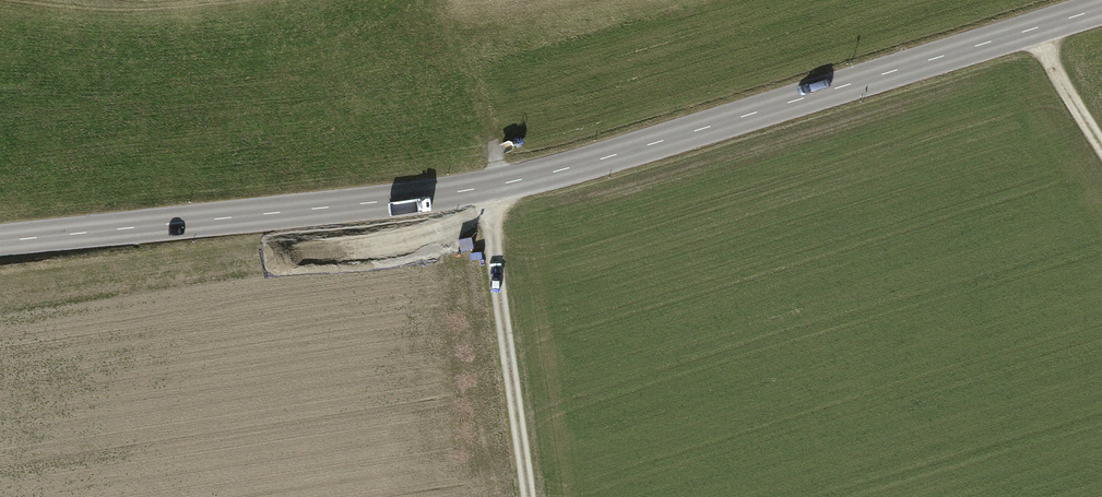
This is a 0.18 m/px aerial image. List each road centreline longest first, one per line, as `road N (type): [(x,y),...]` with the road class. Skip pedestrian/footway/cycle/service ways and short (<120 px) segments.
road 1 (secondary): [(0,244),(486,193),(1101,11)]
road 2 (track): [(486,193),(533,496)]
road 3 (track): [(1031,32),(1101,145)]

